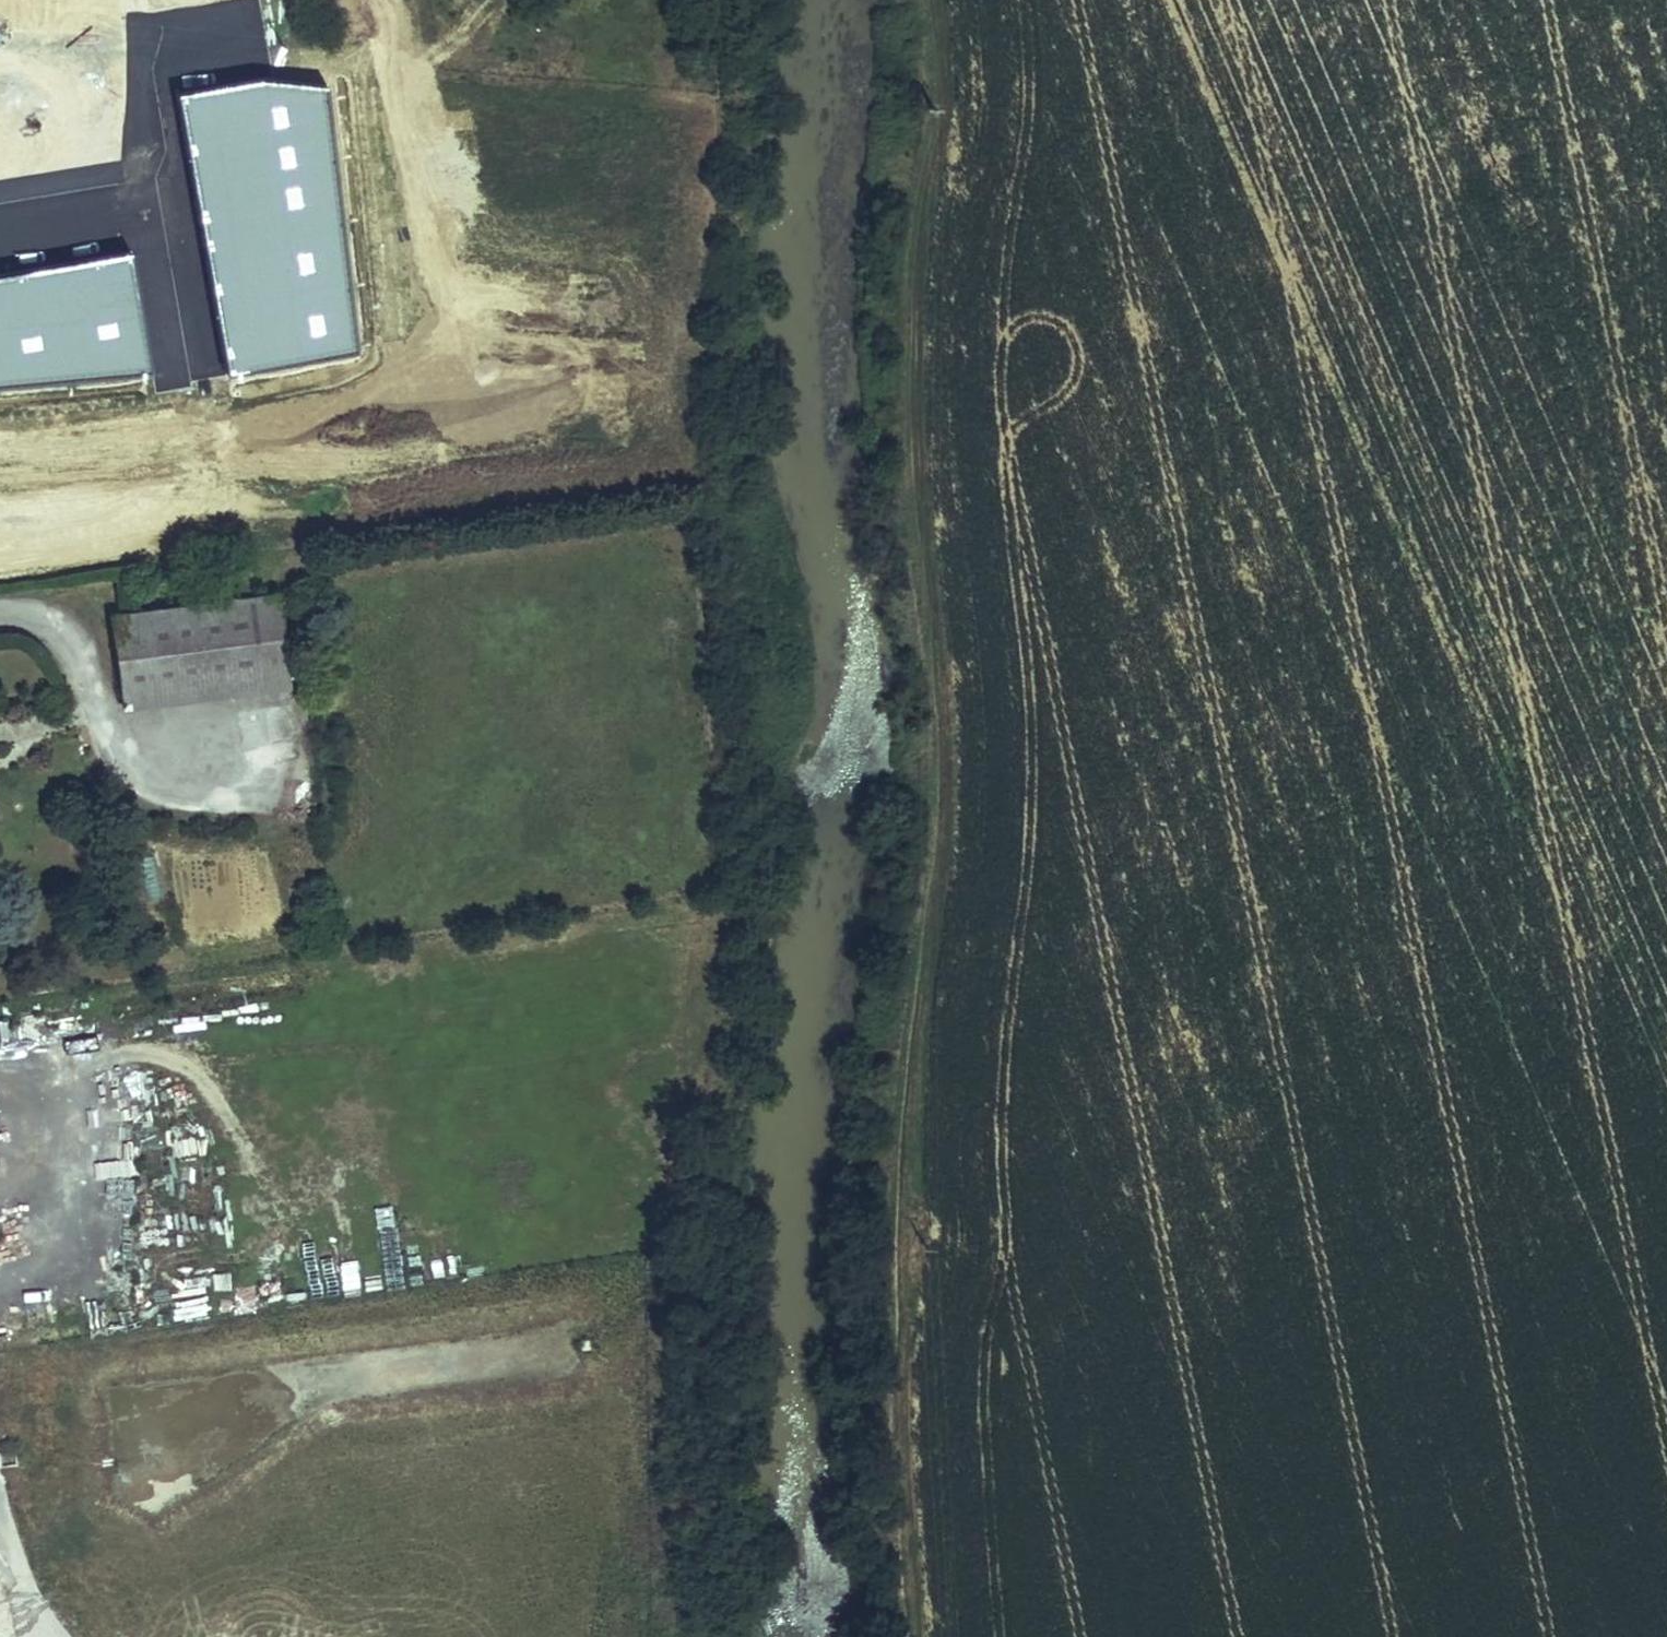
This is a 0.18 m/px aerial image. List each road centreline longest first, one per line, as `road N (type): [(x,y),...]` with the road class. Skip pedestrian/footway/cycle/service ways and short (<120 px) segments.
road 1 (track): [(938,0),(943,129),(920,355),(955,737),(913,1161),(906,1319),(919,1636)]

